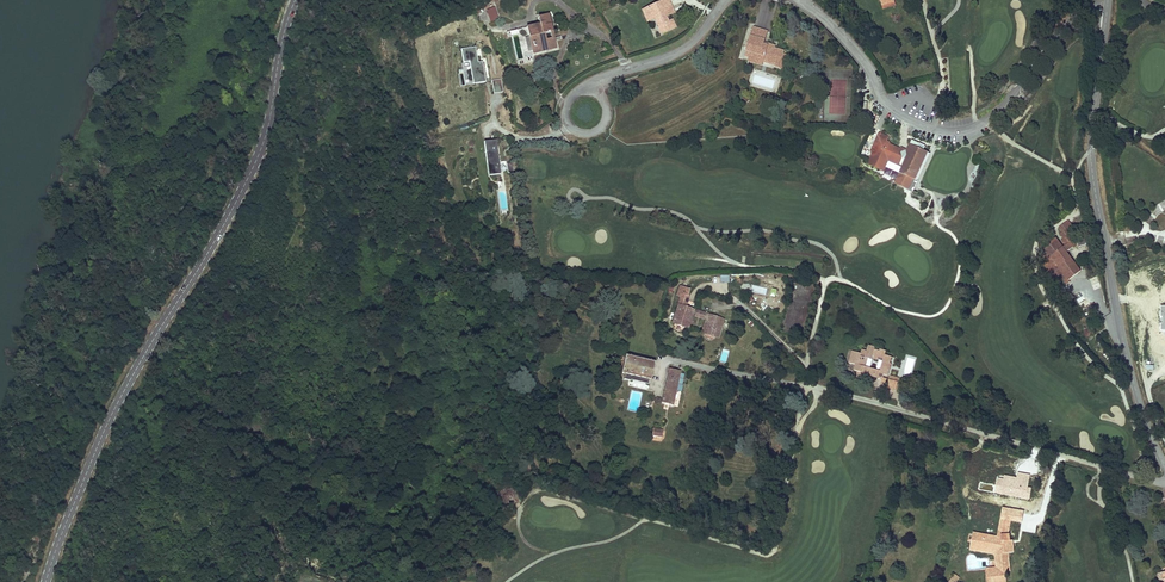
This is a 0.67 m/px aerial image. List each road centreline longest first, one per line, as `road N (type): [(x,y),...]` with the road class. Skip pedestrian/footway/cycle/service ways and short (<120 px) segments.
road 1 (secondary): [(46,581),(119,399),(254,166),(295,0)]
road 2 (residential): [(1164,482),(675,356)]
road 3 (tertiary): [(1107,11),(1092,128),(1094,183),(1126,352),(1164,466)]
road 4 (residential): [(808,0),(854,45),(884,101),(951,132),(987,121),(1078,16),(1107,11)]
road 5 (residential): [(590,94),(600,79),(690,39),(721,0)]

